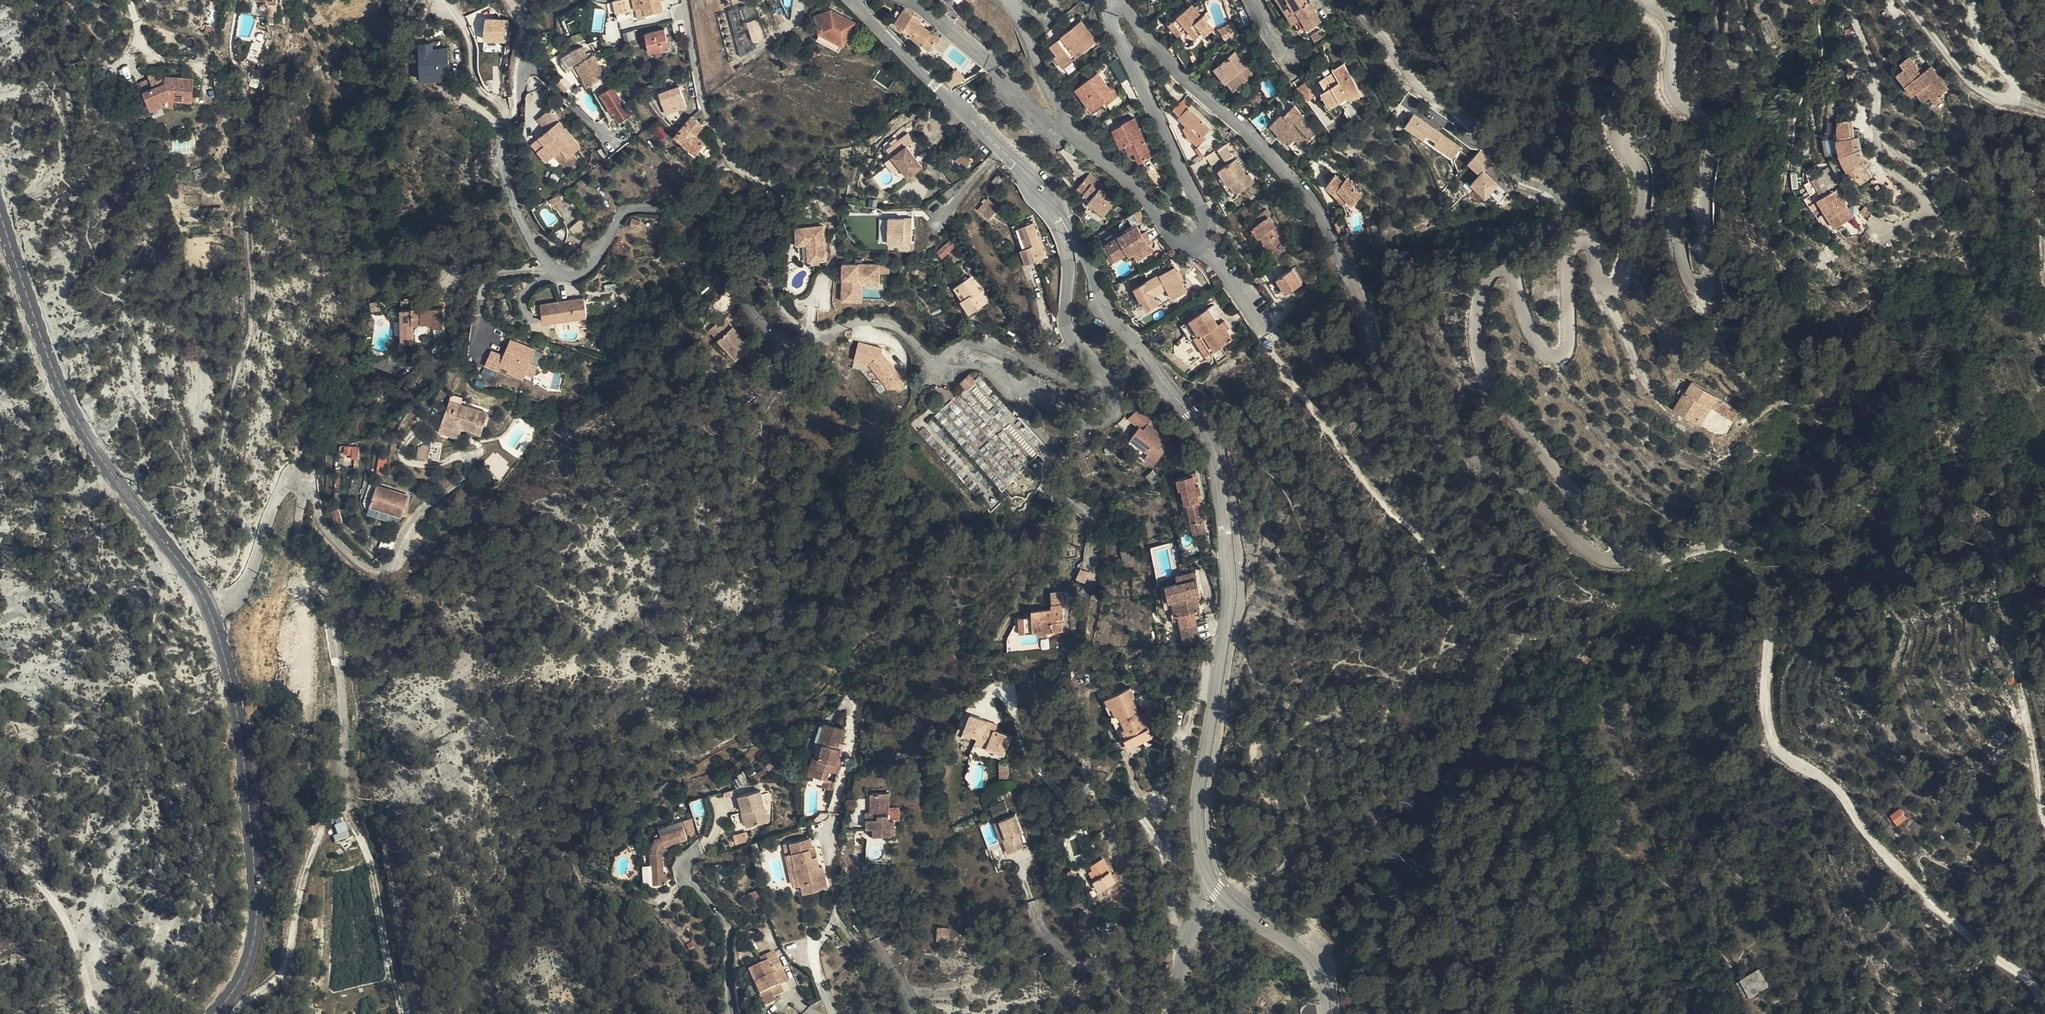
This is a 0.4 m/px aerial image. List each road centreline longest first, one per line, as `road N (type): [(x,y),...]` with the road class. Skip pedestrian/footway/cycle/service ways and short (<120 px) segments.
road 1 (residential): [(1040,188),(1066,248),(1066,329),(1105,376),(1099,389),(979,346),(932,361),(904,333),(879,323),(787,344),(753,315),(723,226),(699,214),(633,208),(616,219),(594,265),(570,273),(536,250),(504,175),(527,62)]
road 2 (residential): [(1508,271),(1541,350),(1566,350),(1568,248),(1587,241),(1609,289),(1630,267),(1645,190),(1622,145),(1623,133),(1636,131),(1658,150),(1676,190),(1685,264),(1696,283),(1713,275),(1709,129),(1676,98),(1668,22),(1636,0)]
road 3 (tertiary): [(215,1013),(244,972),(256,931),(248,794),(221,644),(200,591),(108,469),(63,393),(0,215)]
road 4 (track): [(1635,1013),(1569,742),(1570,643),(1495,626),(1351,458),(1261,323)]
road 5 (residential): [(1607,561),(1585,552),(1535,502),(1431,427),(1378,370),(1317,213),(1283,167),(1200,97),(1113,2)]
road 6 (residential): [(1210,878),(1198,816),(1229,575),(1216,461),(1207,436),(1105,305),(1065,209),(1040,188)]
road 7 (track): [(2044,1009),(2023,976),(1909,880),(1830,785),(1772,737),(1762,700),(1768,603),(1750,562),(1730,545),(1670,558),(1620,556)]
road 8 (track): [(222,1007),(281,976),(346,735),(326,599),(303,551),(302,483)]
road 9 (residential): [(1508,271),(1556,223),(1559,194),(1508,168),(1425,92),(1358,0)]
road 10 (residential): [(1191,933),(1173,910),(1150,828),(1108,794),(1060,791),(1028,758),(1004,690),(992,688),(980,708)]
road 11 (residential): [(1607,561),(1620,556),(1616,540),(1550,466),(1482,369),(1475,335),(1483,282),(1508,271)]
road 12 (residential): [(1040,188),(852,0)]
road 13 (residential): [(1113,2),(1111,17),(1201,208),(1210,230),(1204,244)]
road 14 (residential): [(837,918),(829,840),(851,706)]
road 15 (residential): [(1062,127),(1041,118),(952,30),(902,0)]
road 16 (track): [(93,1013),(61,909),(0,849)]
road 17 (residential): [(1204,244),(1183,246),(1145,191),(1062,127)]
road 18 (residential): [(732,1013),(725,923),(688,880),(685,861),(699,847)]
road 19 (residential): [(1325,1013),(1311,960),(1232,904),(1210,878)]
road 20 (residential): [(1062,127),(1009,0)]
road 21 (residential): [(915,1013),(885,954),(837,918)]

